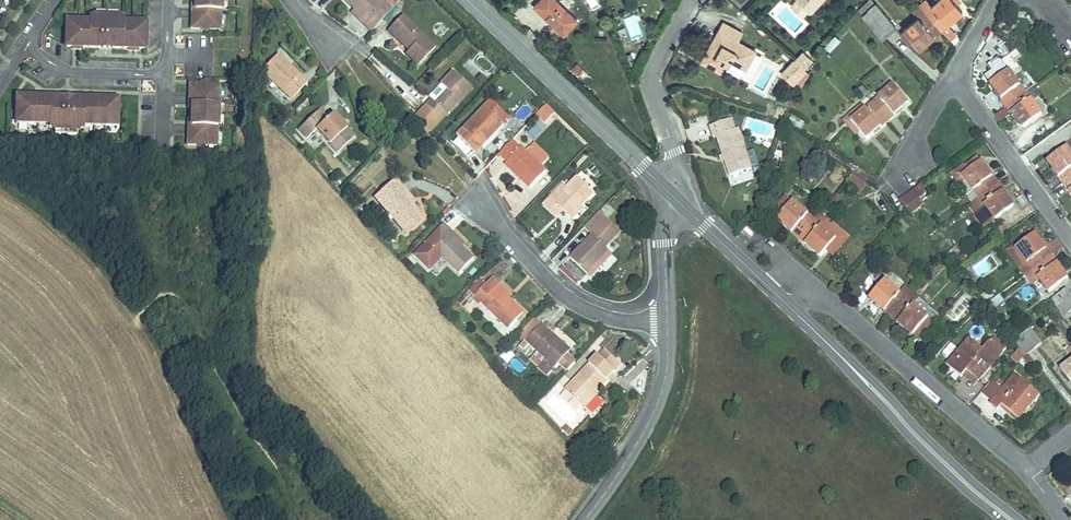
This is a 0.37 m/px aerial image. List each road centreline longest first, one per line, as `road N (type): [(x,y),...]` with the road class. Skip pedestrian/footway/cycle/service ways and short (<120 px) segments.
road 1 (residential): [(1070,249),(942,82),(955,41),(986,0)]
road 2 (secondary): [(794,311),(1011,519)]
road 3 (track): [(288,519),(275,471),(185,301),(161,296),(139,314)]
road 4 (secondary): [(466,0),(671,193)]
road 5 (residential): [(814,291),(1025,468)]
road 6 (residential): [(665,324),(581,308),(476,205)]
road 7 (unclassified): [(573,519),(649,419),(662,386),(665,324)]
road 8 (residential): [(671,193),(673,154),(651,87),(655,61),(689,0)]
road 9 (residential): [(159,72),(61,72),(27,48)]
road 10 (unclassified): [(665,324),(671,193)]
road 11 (secondary): [(671,193),(764,282)]

